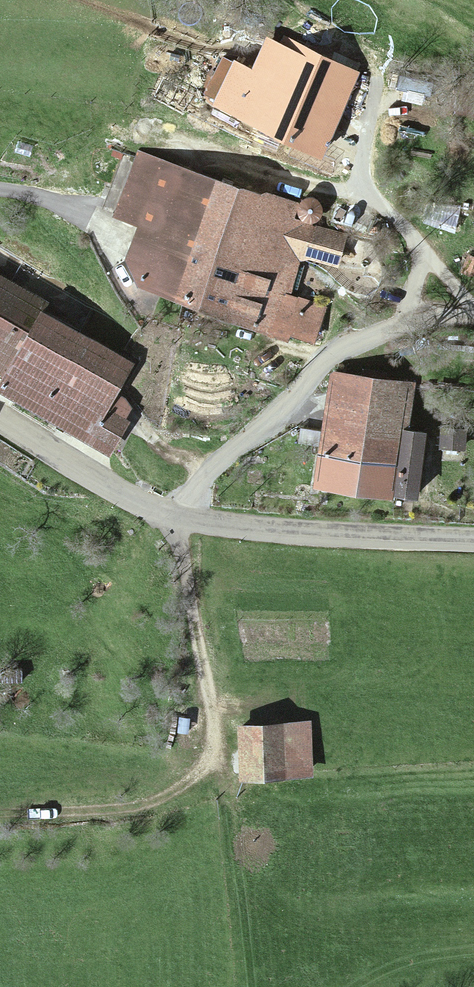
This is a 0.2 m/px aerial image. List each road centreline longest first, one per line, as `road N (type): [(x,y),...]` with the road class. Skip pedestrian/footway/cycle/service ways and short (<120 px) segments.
road 1 (unclassified): [(473,317),(405,322),(345,351),(218,465),(178,513)]
road 2 (tertiary): [(178,513),(311,535),(473,543)]
road 3 (track): [(178,513),(221,770)]
road 4 (track): [(379,205),(164,139)]
road 5 (tertiary): [(0,417),(107,482),(178,513)]
road 6 (track): [(465,316),(435,286),(407,231),(379,205)]
road 7 (track): [(379,205),(363,158),(381,73)]

